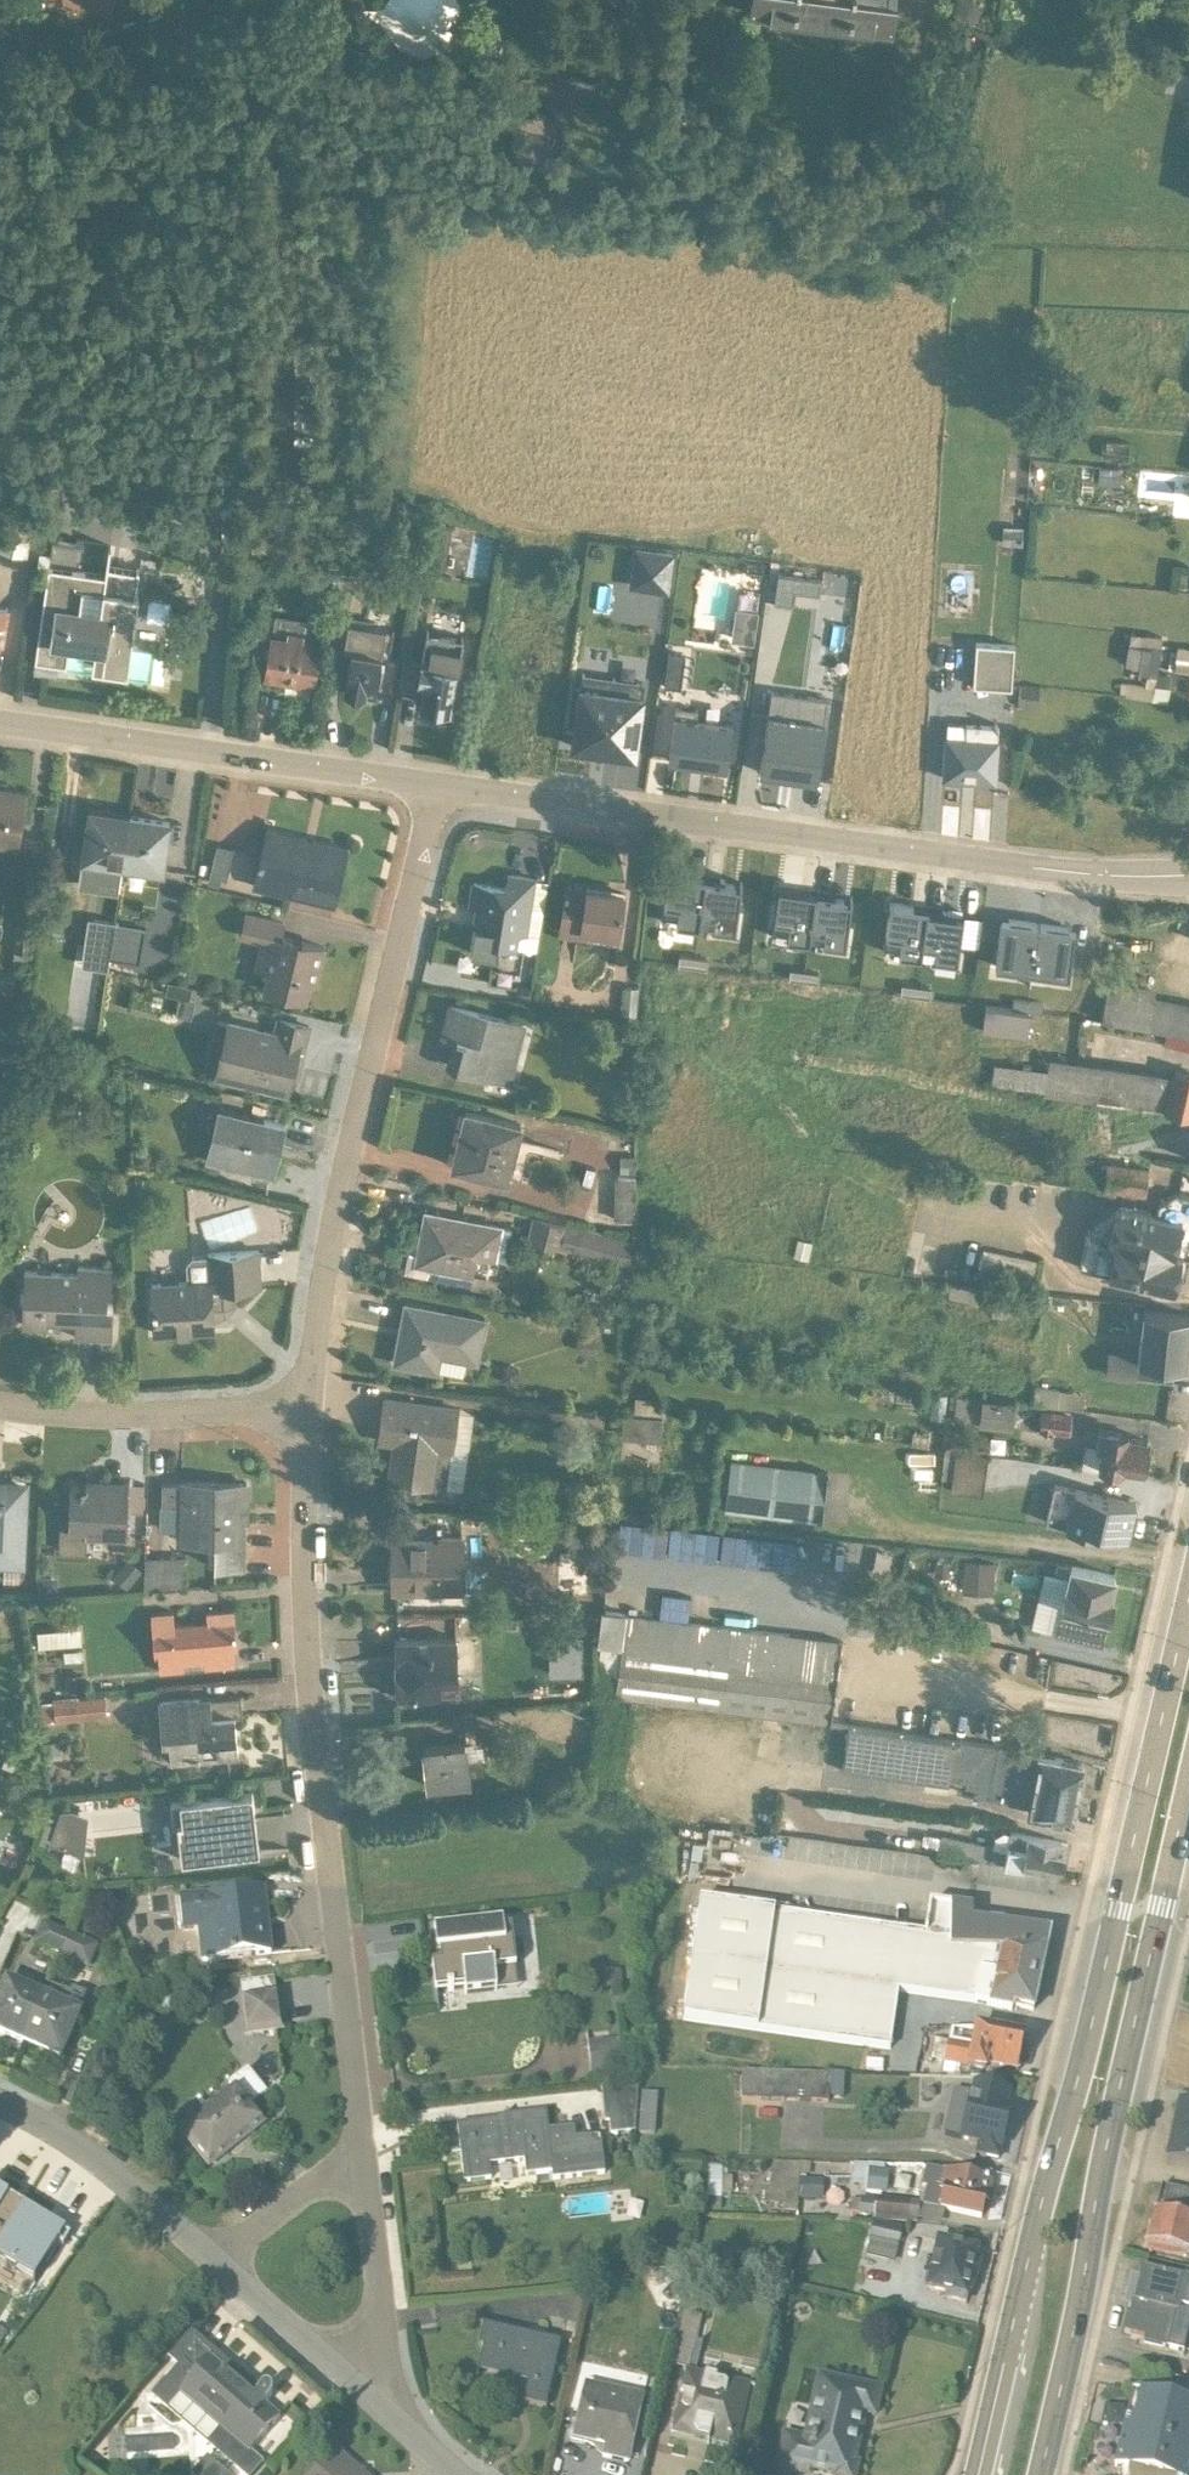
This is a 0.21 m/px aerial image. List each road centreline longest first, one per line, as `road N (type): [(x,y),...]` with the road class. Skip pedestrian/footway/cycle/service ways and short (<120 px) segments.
road 1 (primary): [(1188,1600),(978,2474)]
road 2 (residential): [(1188,884),(438,781)]
road 3 (residential): [(304,1412),(312,1686),(362,2152)]
road 4 (primary): [(1040,2474),(1188,1782)]
road 5 (residential): [(438,781),(322,1270),(304,1412)]
road 6 (residential): [(438,781),(0,722)]
road 7 (residential): [(0,1406),(65,1416),(304,1412)]
road 8 (residential): [(0,2101),(91,2148),(210,2253)]
road 9 (residential): [(362,2152),(376,2306),(363,2386)]
road 10 (residential): [(210,2253),(363,2386)]
road 11 (residential): [(210,2253),(362,2152)]
road 12 (residential): [(363,2386),(456,2474)]

